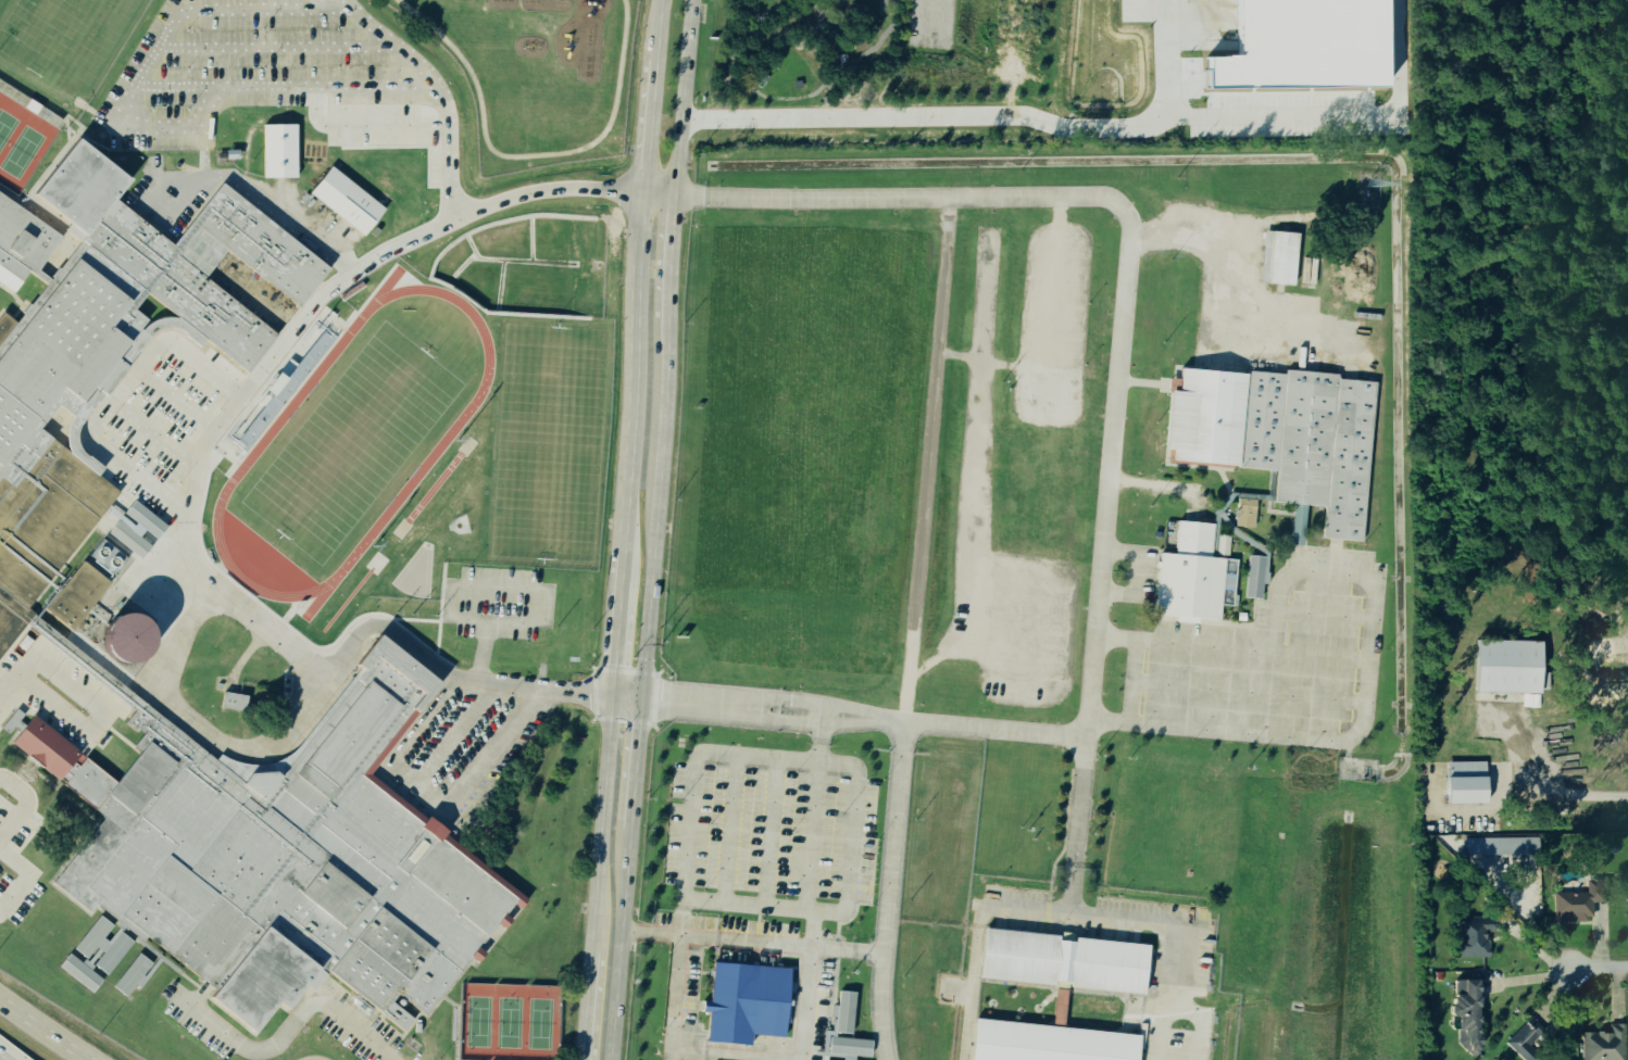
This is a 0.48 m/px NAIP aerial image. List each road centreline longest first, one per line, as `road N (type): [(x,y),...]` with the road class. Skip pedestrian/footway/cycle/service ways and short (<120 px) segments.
road 1 (secondary): [(642,192),(626,548)]
road 2 (secondary): [(643,698),(669,344)]
road 3 (secondary): [(614,696),(592,952)]
road 4 (secondary): [(612,1059),(630,842)]
road 5 (secondary): [(676,194),(693,0)]
road 6 (secondary): [(669,344),(676,194)]
road 7 (secondary): [(626,548),(614,696)]
road 8 (secondary): [(630,842),(643,698)]
road 9 (secondary): [(659,51),(642,192)]

